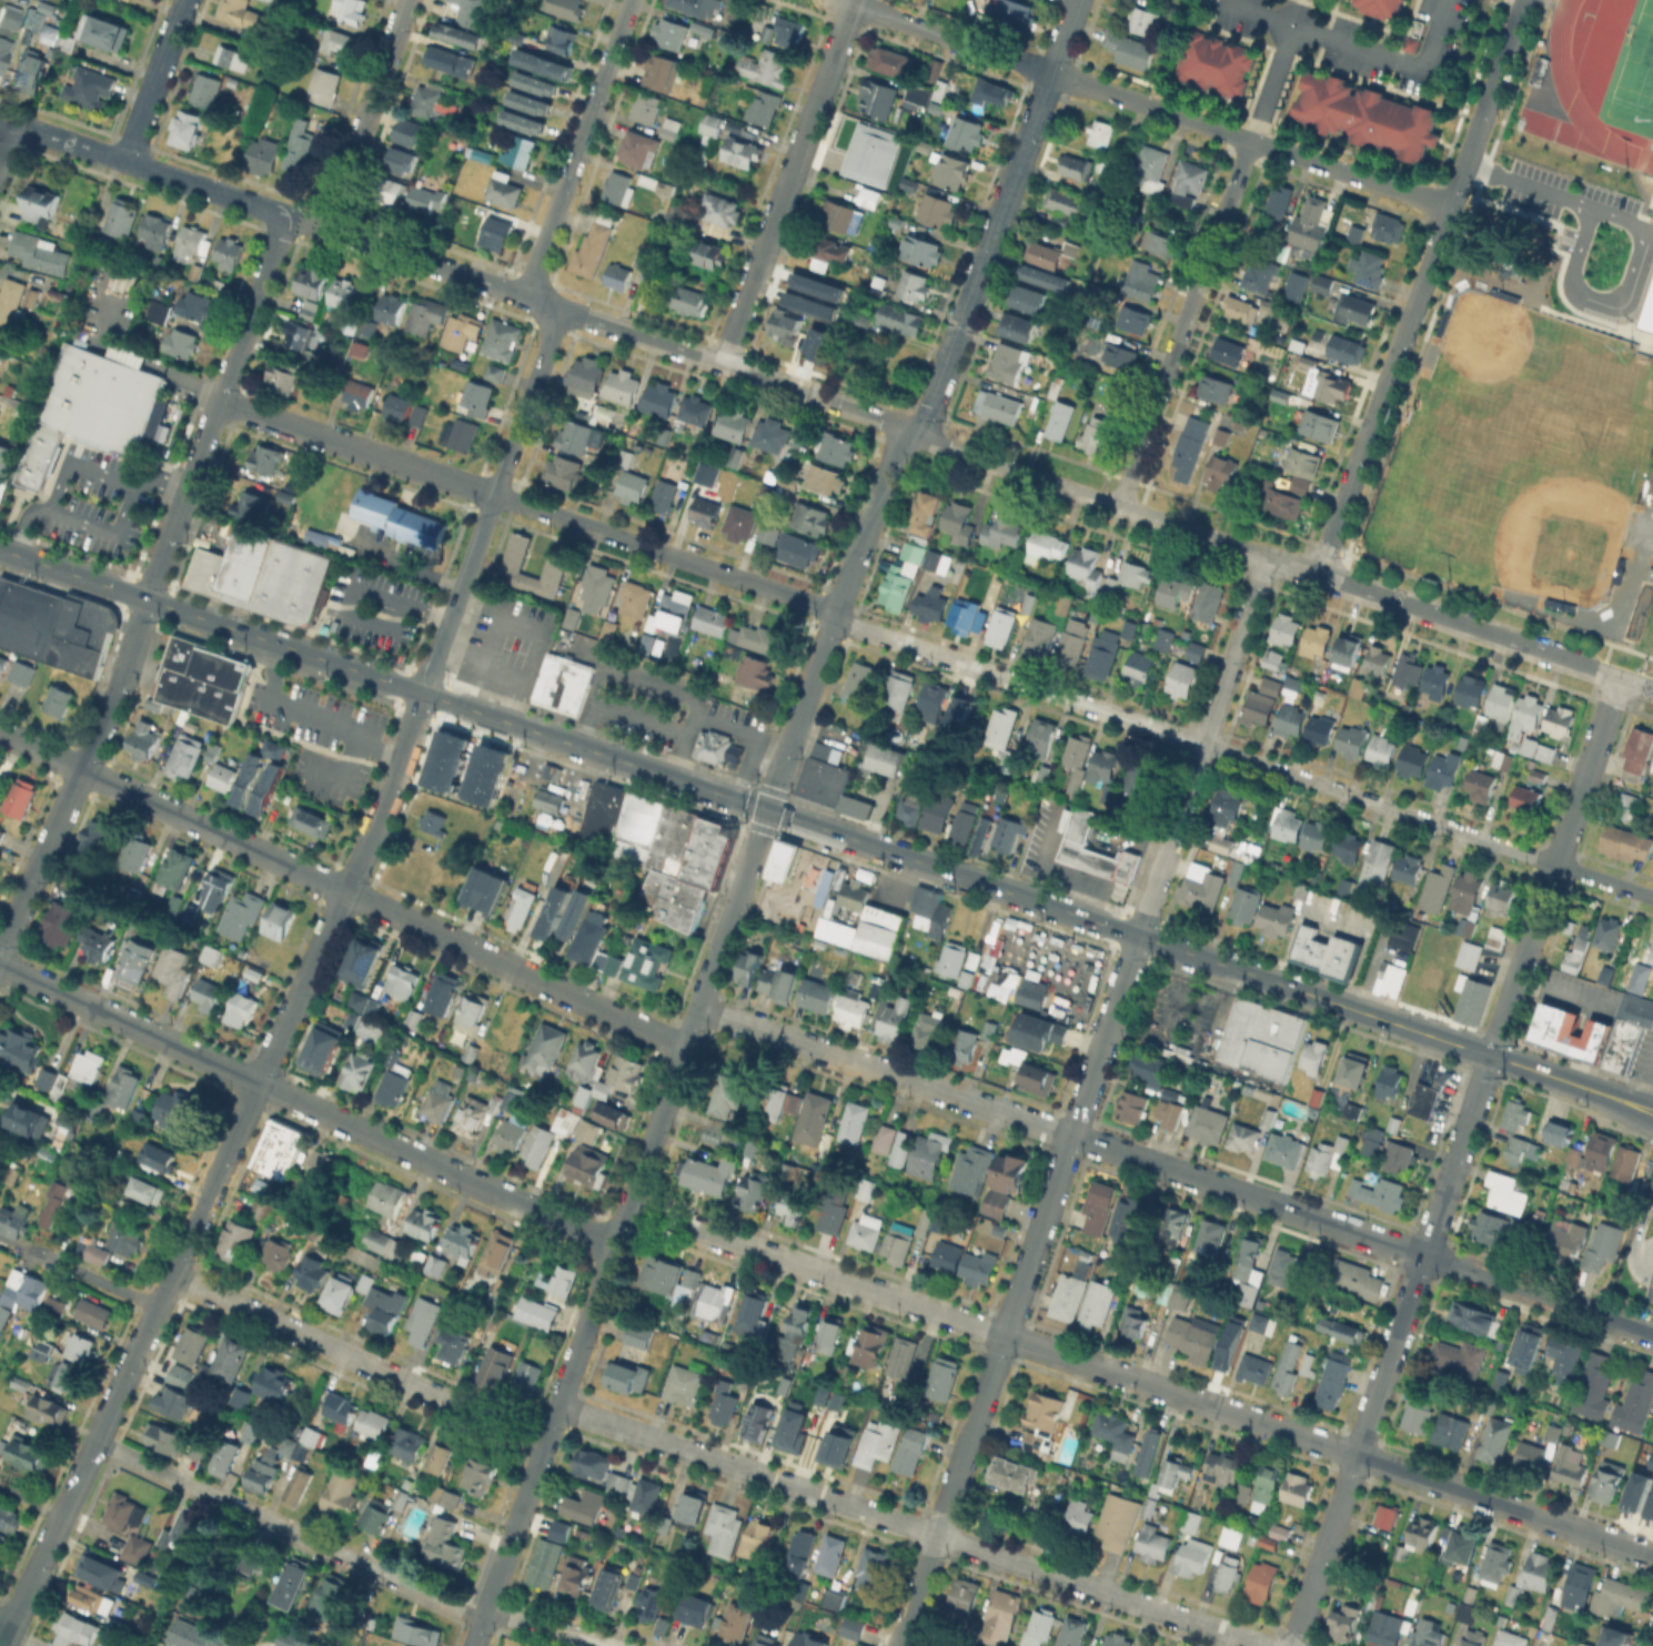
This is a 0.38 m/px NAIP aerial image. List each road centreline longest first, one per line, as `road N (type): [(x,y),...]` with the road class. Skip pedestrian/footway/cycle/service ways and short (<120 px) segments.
road 1 (residential): [(1652,689),(325,229)]
road 2 (residential): [(1652,897),(494,494)]
road 3 (residential): [(899,1645),(1267,557)]
road 4 (residential): [(1652,1555),(627,1209)]
road 5 (residential): [(1652,1334),(698,1009)]
road 6 (primary): [(1652,1111),(767,810)]
road 7 (residential): [(767,810),(888,461),(930,407),(1077,0)]
road 8 (residential): [(259,1083),(392,789),(562,310)]
road 9 (residential): [(1292,1645),(1555,864)]
road 10 (primary): [(767,810),(0,549)]
road 11 (residential): [(685,1048),(0,731)]
road 12 (residential): [(1266,1645),(557,1406)]
road 13 (residential): [(36,870),(112,705),(285,215)]
road 14 (residential): [(1452,208),(853,6)]
road 15 (residential): [(557,1406),(767,810)]
road 16 (residential): [(1319,575),(1526,0)]
road 17 (residential): [(606,1645),(533,1622),(468,1615),(97,1441)]
road 18 (residential): [(544,1445),(171,1275)]
road 19 (residential): [(3,1645),(171,1275)]
road 20 (residential): [(614,1246),(259,1083)]
road 21 (residential): [(1118,507),(1250,140)]
road 22 (residential): [(723,364),(855,0)]
road 23 (residential): [(526,297),(627,0)]
road 24 (residential): [(285,215),(0,119)]
road 25 (residential): [(494,494),(219,401)]
road 26 (residential): [(259,1083),(0,964)]
road 27 (residential): [(325,229),(408,0)]
road 28 (residential): [(473,1645),(544,1445)]
road 29 (residential): [(171,1275),(259,1083)]
road 30 (residential): [(1555,864),(1620,677)]
road 31 (residential): [(125,161),(184,0)]
road 32 (residential): [(157,1307),(26,1248)]

